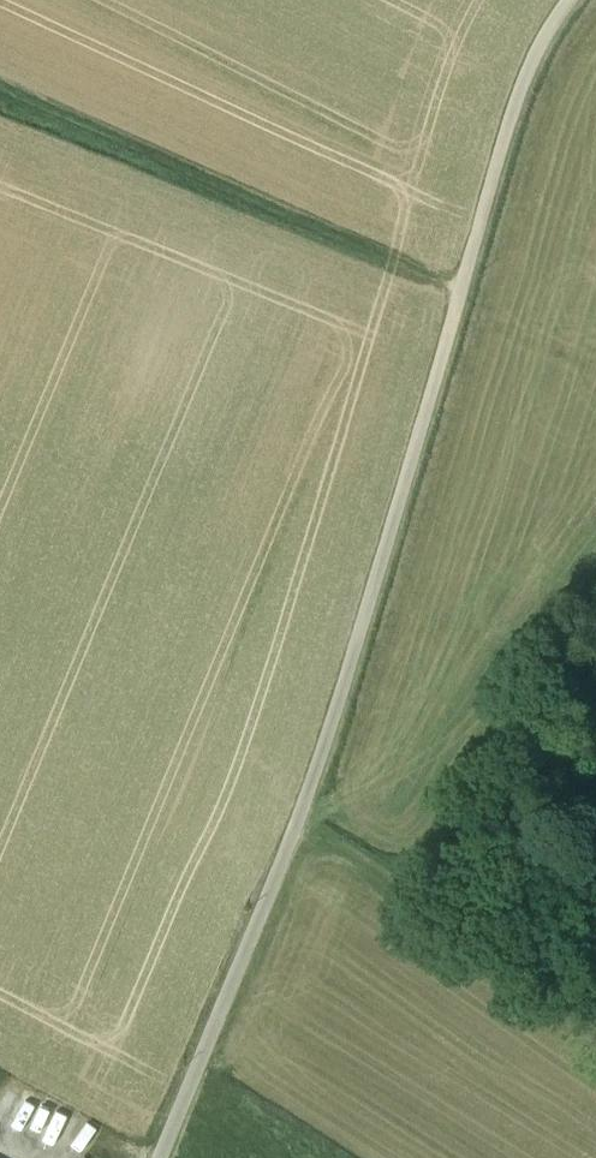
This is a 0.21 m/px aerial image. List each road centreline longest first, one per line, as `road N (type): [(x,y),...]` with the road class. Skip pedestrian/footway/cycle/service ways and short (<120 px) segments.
road 1 (track): [(298,830),(530,71),(568,0)]
road 2 (track): [(0,102),(462,295)]
road 3 (track): [(162,1157),(298,830)]
road 4 (track): [(298,830),(440,905)]

